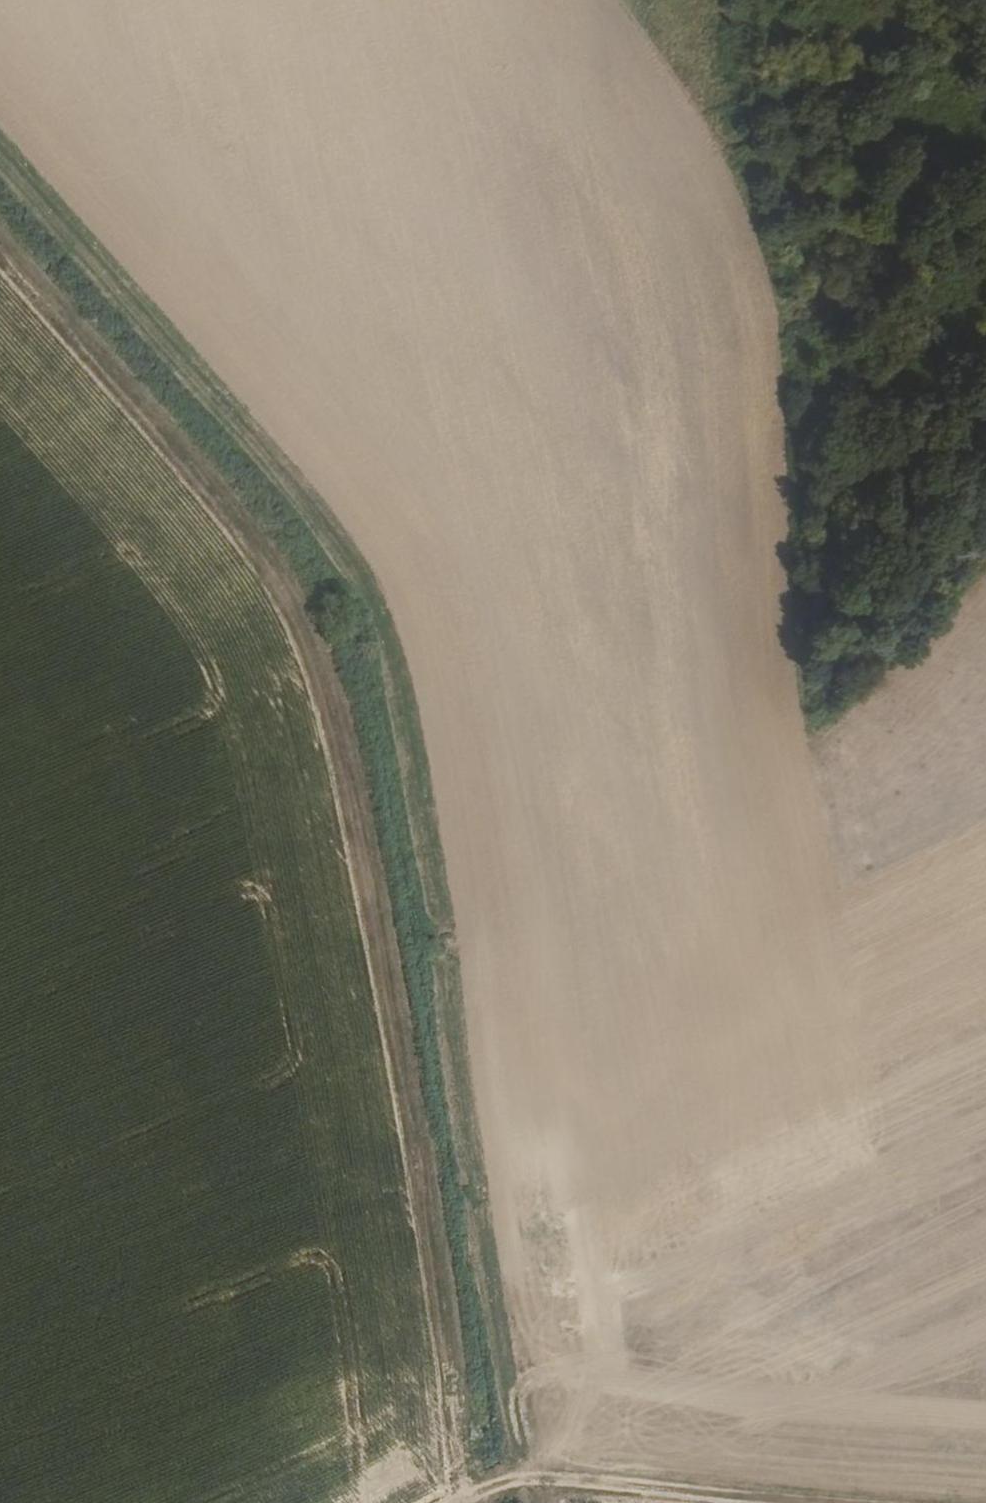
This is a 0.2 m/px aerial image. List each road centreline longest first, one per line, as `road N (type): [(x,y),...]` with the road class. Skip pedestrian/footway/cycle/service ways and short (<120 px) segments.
road 1 (track): [(465,1502),(552,1474),(882,1502)]

